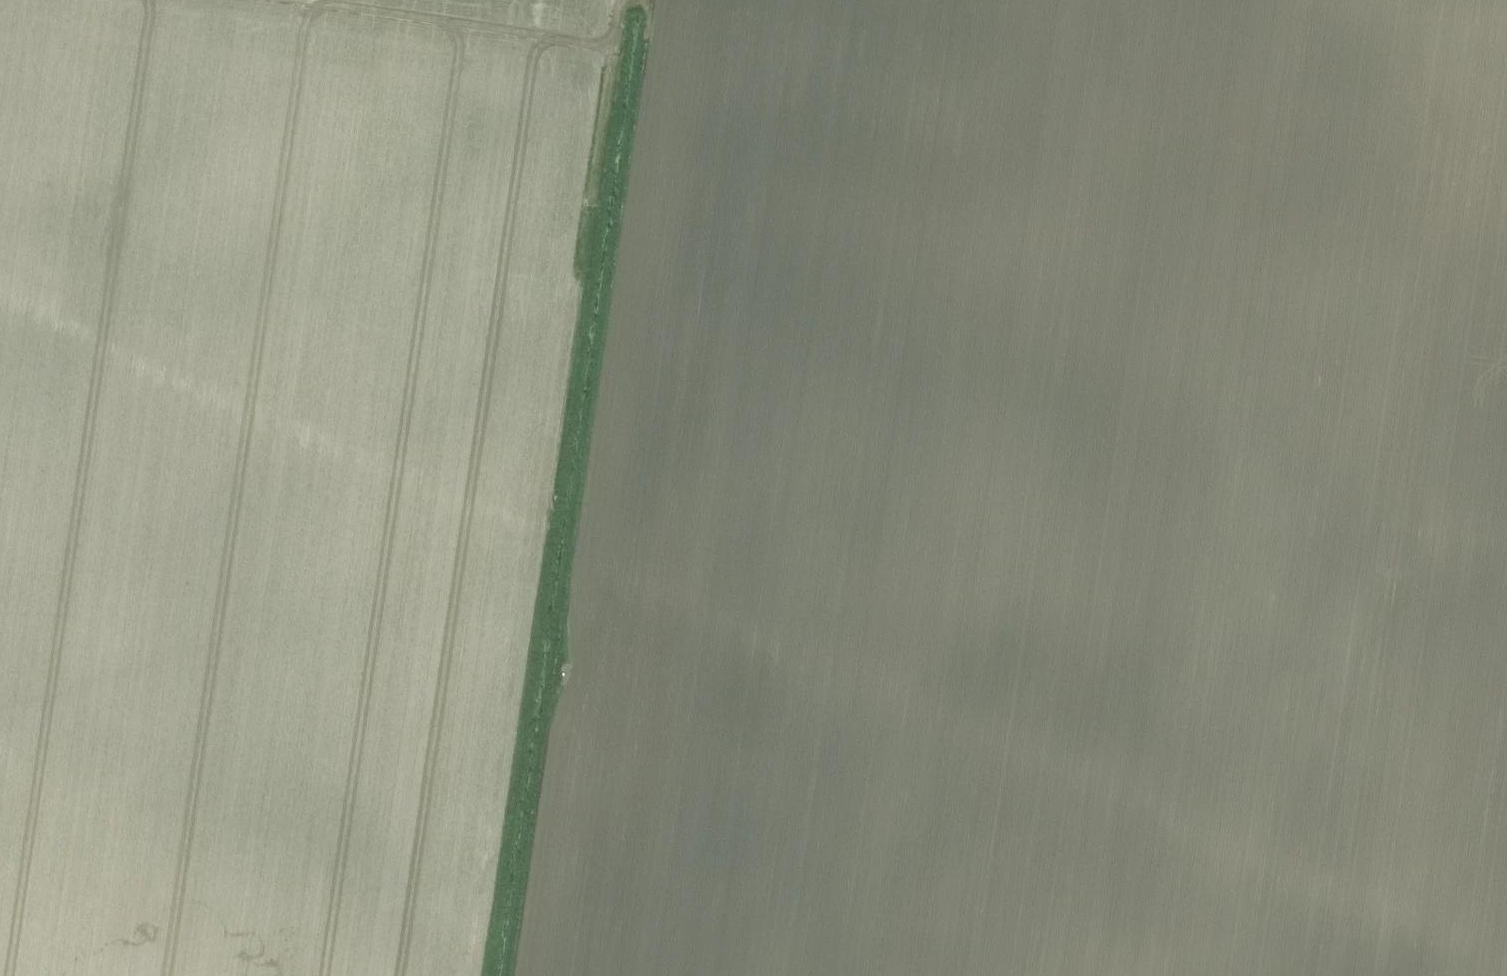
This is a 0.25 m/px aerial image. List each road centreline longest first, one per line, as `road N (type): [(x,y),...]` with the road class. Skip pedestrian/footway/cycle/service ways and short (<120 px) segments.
road 1 (track): [(609,0),(470,975)]

